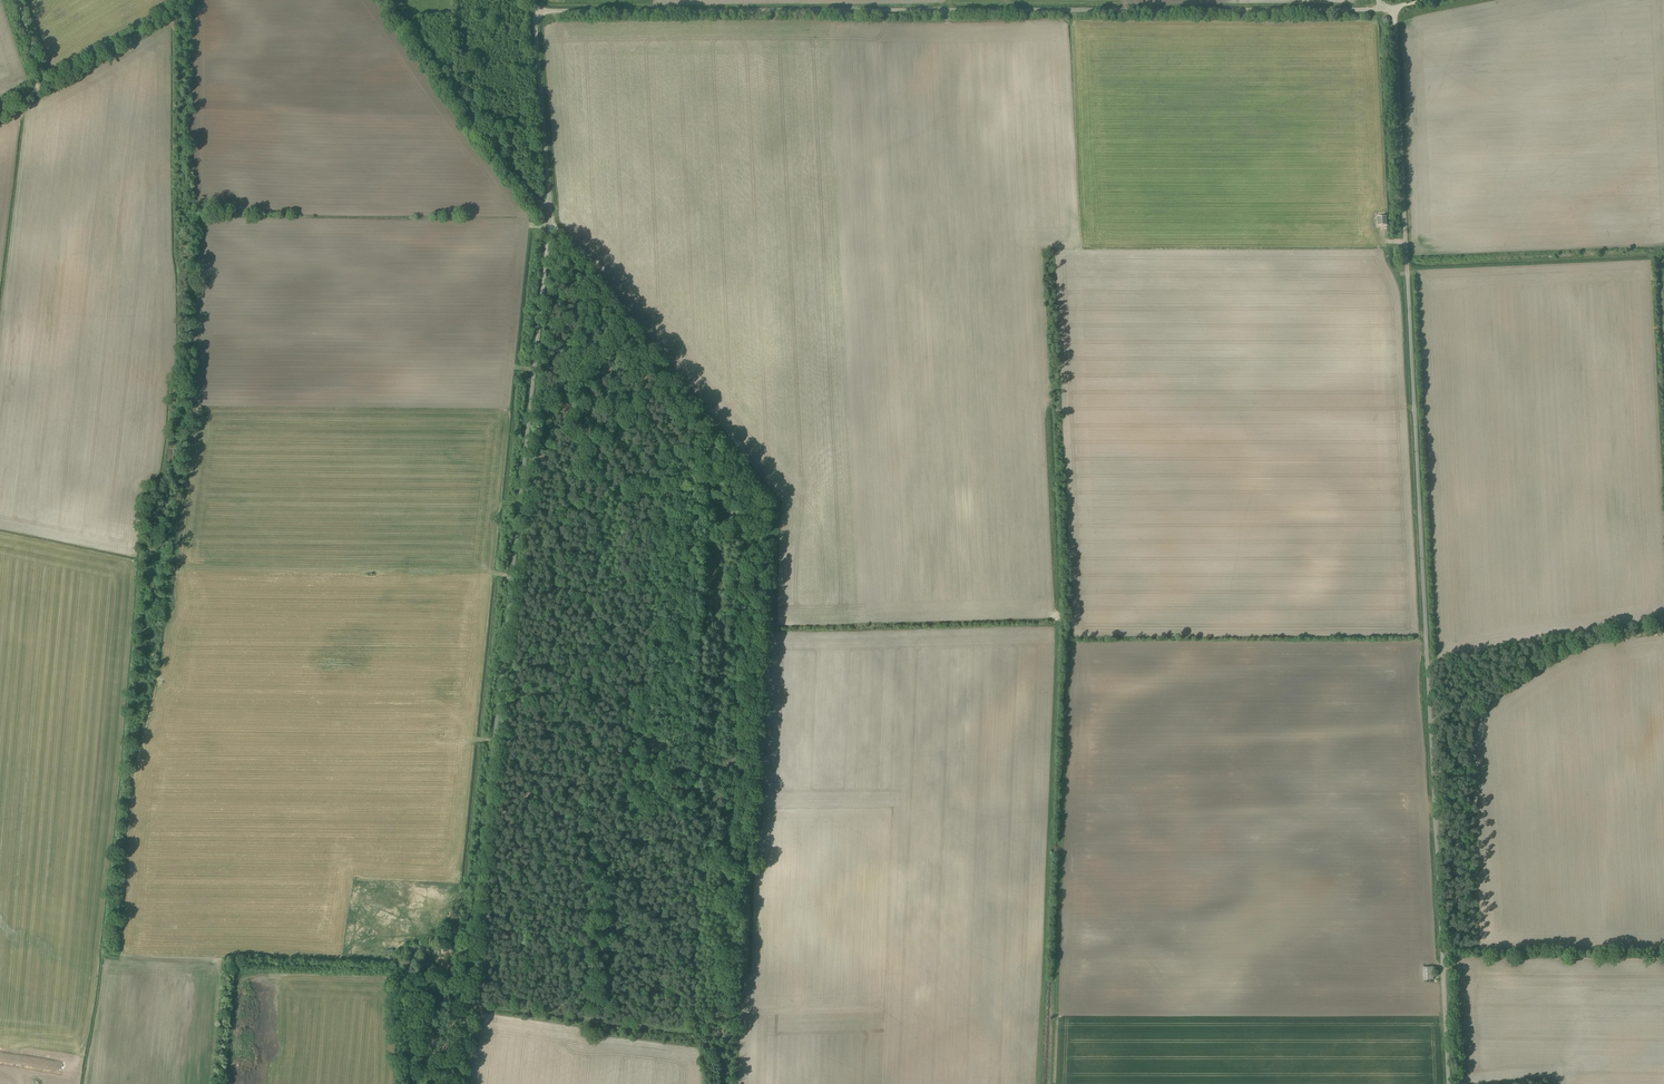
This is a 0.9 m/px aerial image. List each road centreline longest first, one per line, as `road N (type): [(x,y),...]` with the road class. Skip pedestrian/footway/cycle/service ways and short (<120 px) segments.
road 1 (unclassified): [(1449,1083),(1394,8),(536,11)]
road 2 (unclassified): [(549,216),(465,1083)]
road 3 (unclassified): [(549,216),(387,0)]
road 4 (unclassified): [(536,11),(549,216)]
road 5 (track): [(31,96),(175,14),(181,0)]
road 6 (track): [(16,0),(39,83),(0,115)]

